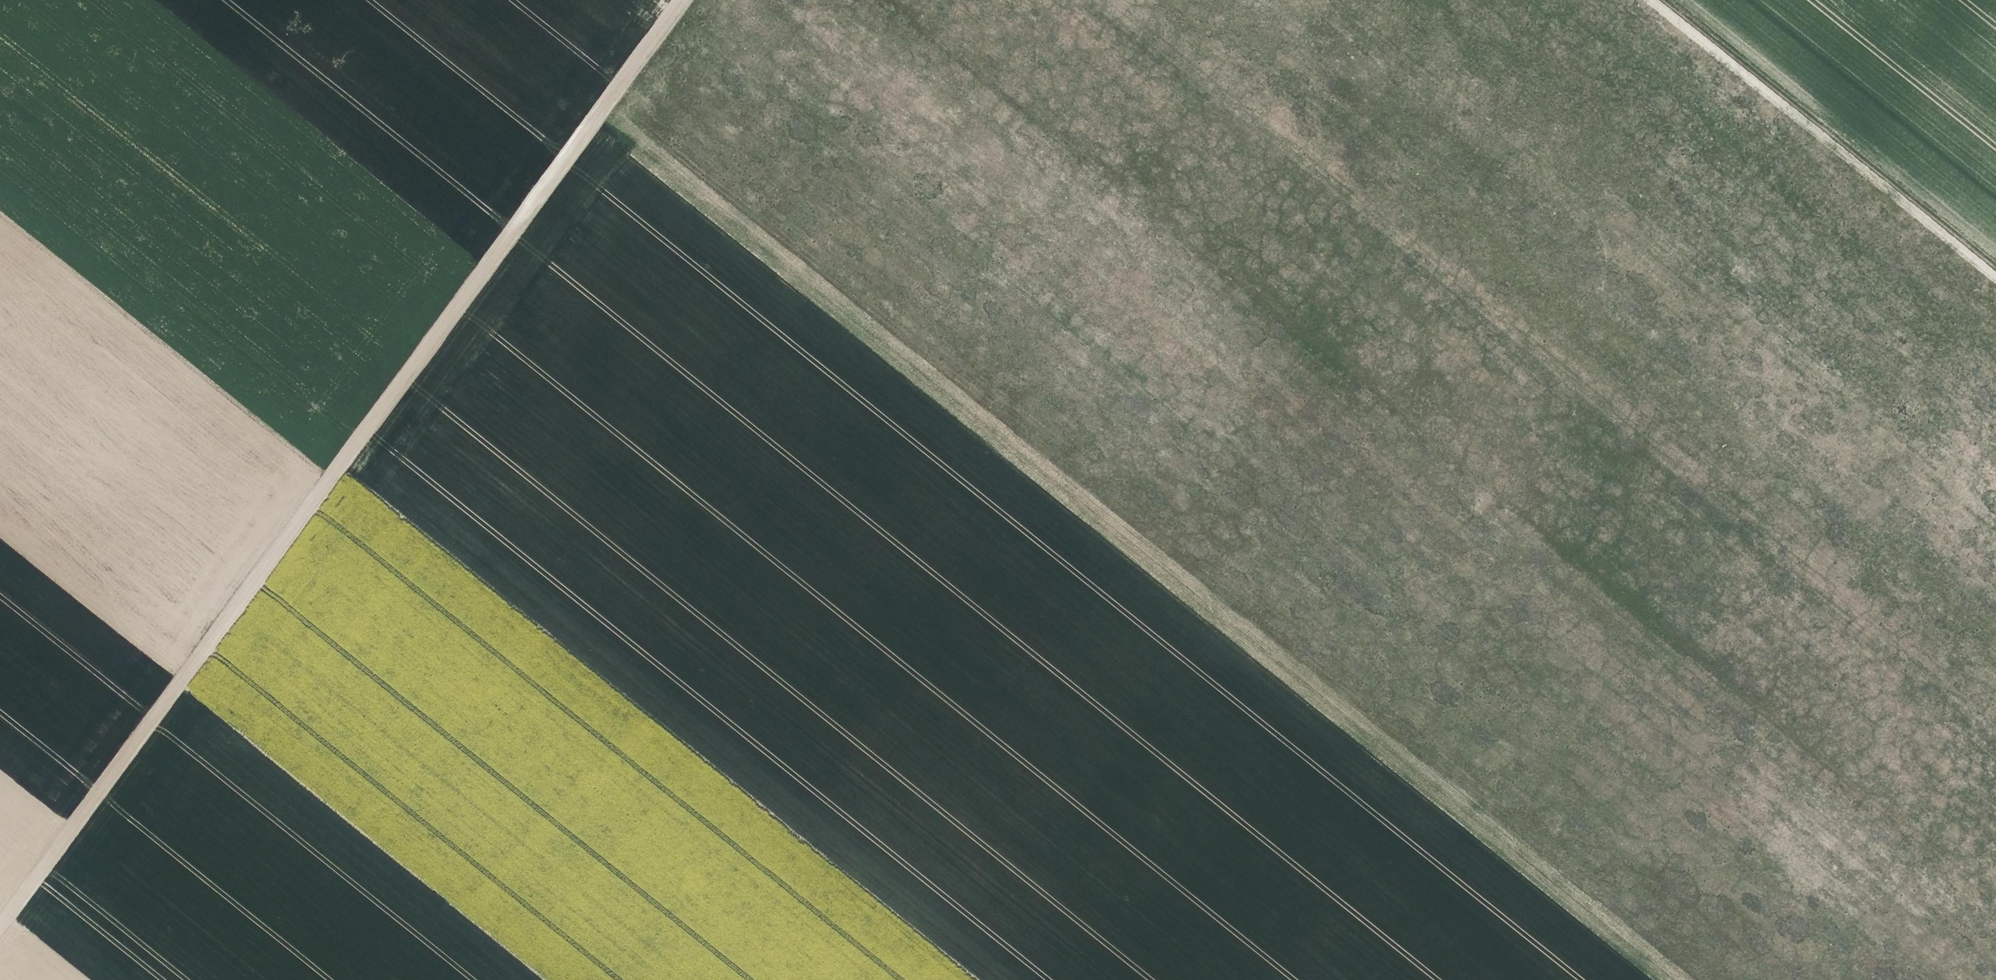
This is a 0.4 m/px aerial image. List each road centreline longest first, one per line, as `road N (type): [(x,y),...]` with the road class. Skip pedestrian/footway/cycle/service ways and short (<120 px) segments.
road 1 (track): [(684,0),(0,925)]
road 2 (track): [(1665,0),(1995,267)]

